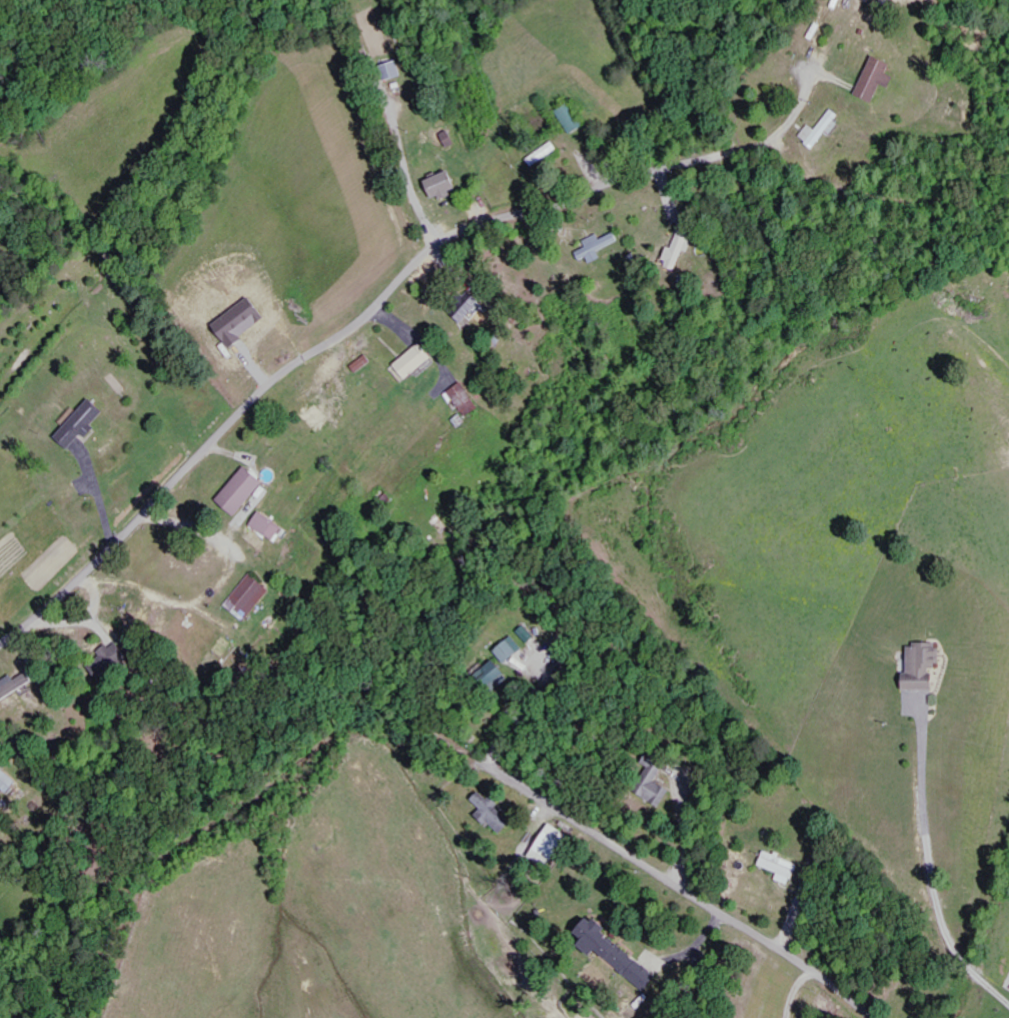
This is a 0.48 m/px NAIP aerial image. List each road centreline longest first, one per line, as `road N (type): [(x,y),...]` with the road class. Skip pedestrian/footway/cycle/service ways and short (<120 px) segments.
road 1 (residential): [(0,644),(126,534),(265,391),(349,329),(441,244),(625,179),(766,144),(795,117),(812,75)]
road 2 (residential): [(874,1017),(781,949),(494,769)]

